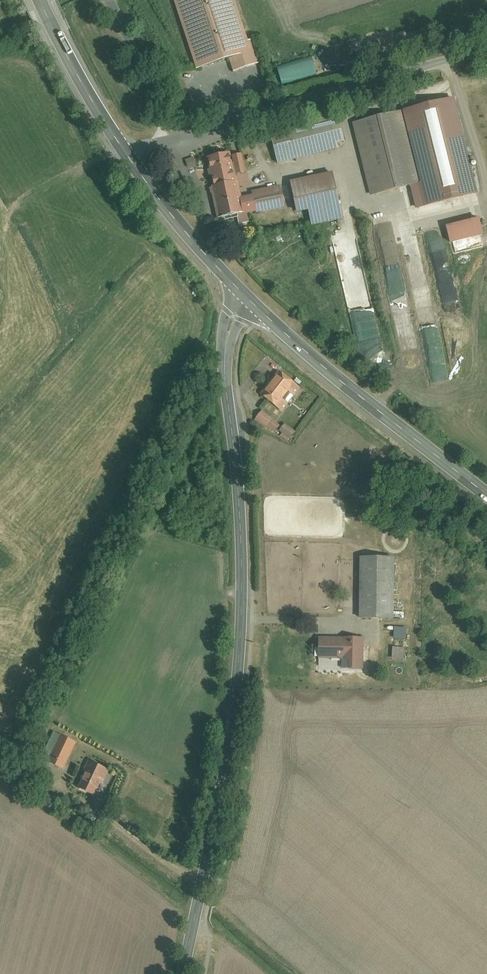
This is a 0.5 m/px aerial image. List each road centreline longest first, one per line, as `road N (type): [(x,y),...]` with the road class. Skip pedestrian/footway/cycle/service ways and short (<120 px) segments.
road 1 (tertiary): [(229,396),(242,552),(240,660),(189,973)]
road 2 (unclassified): [(486,49),(124,152)]
road 3 (primary): [(486,499),(252,303)]
road 4 (primary): [(241,290),(124,152)]
road 5 (primary): [(124,152),(39,0)]

